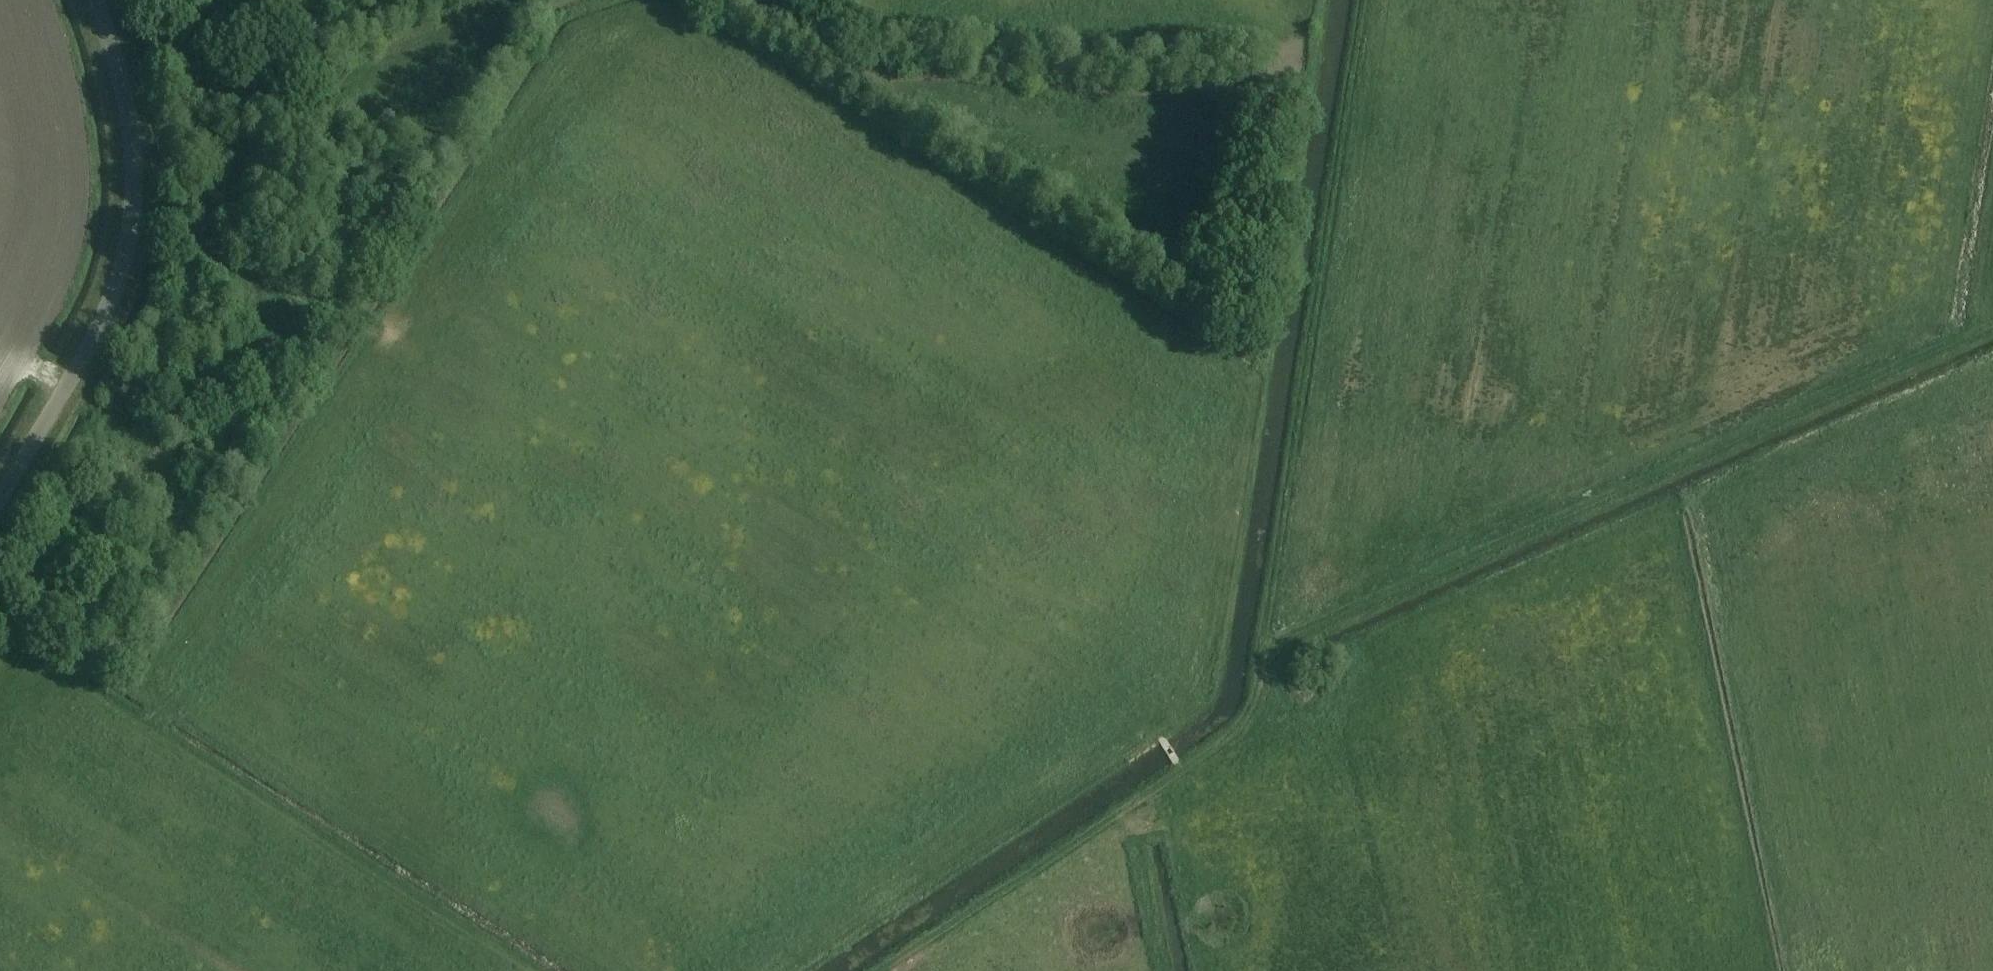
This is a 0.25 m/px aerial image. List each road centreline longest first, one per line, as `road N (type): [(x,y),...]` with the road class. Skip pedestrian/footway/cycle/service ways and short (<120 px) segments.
road 1 (unclassified): [(0,499),(98,327),(127,244),(134,201),(128,115),(96,0)]

